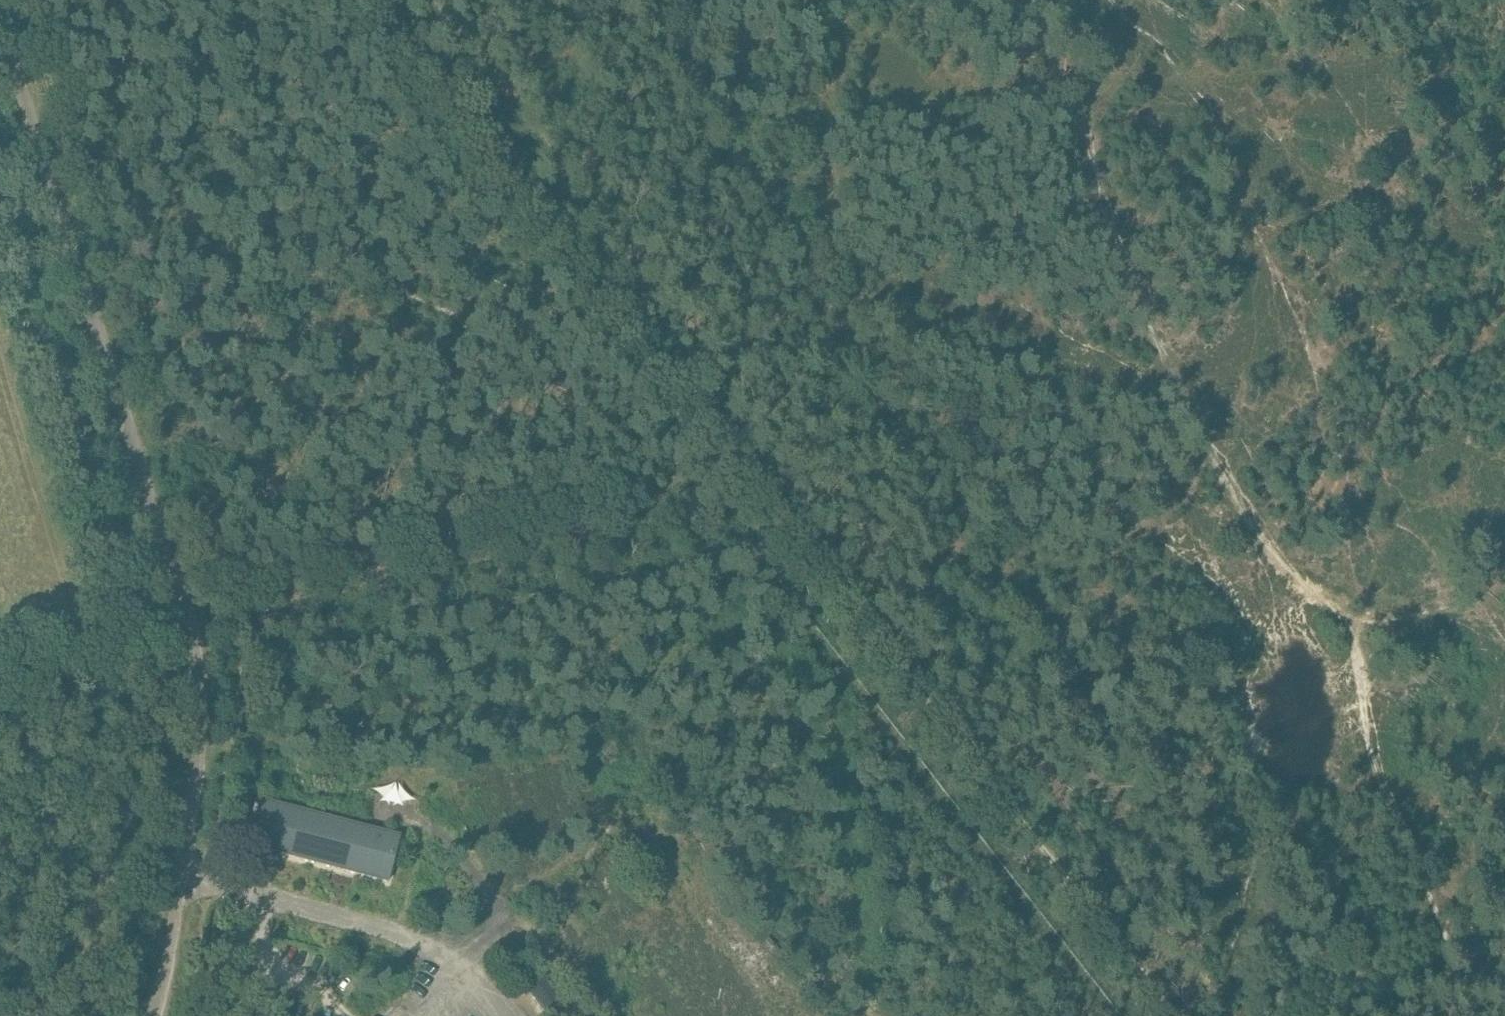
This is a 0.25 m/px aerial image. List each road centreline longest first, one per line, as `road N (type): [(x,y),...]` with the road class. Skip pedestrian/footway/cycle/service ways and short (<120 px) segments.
road 1 (track): [(1178,1015),(375,0)]
road 2 (unclassified): [(154,1015),(179,879),(200,679),(0,25)]

